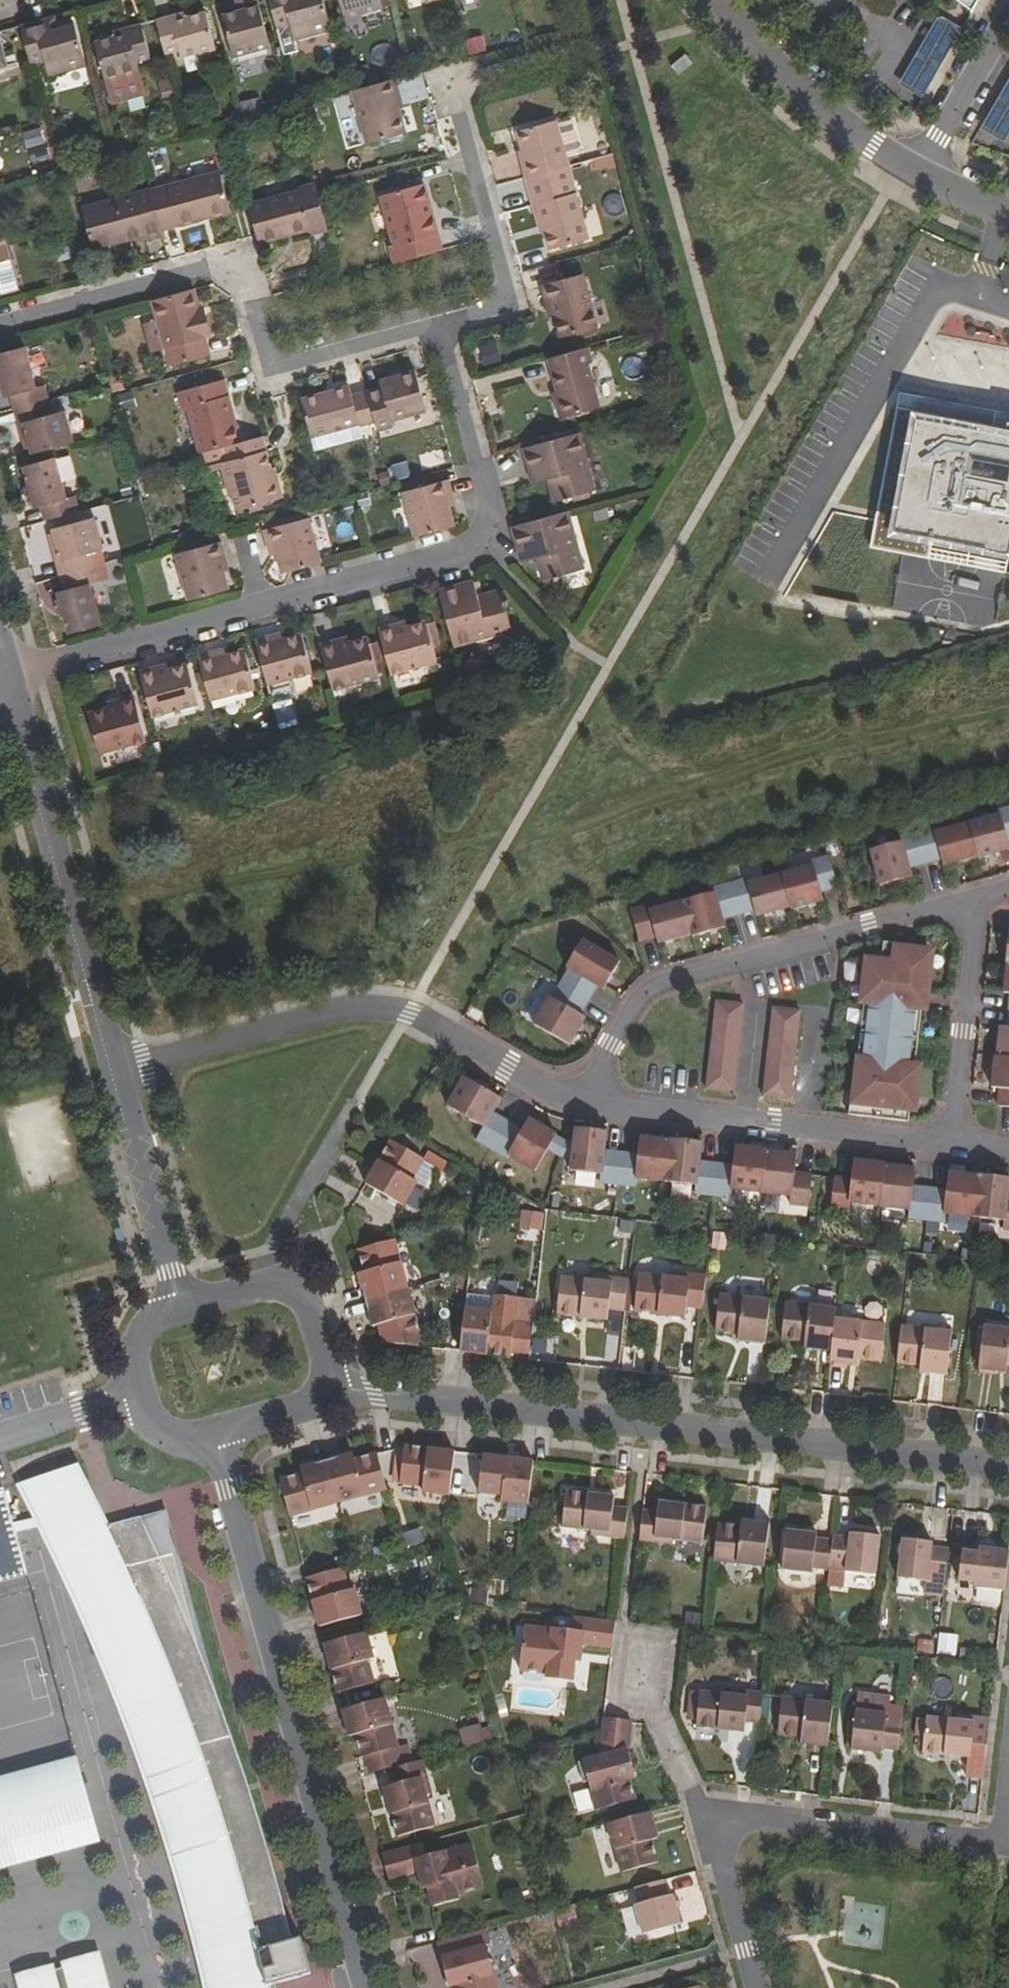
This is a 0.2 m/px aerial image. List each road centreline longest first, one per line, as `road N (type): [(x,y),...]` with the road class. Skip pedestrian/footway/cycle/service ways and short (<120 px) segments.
road 1 (residential): [(443,323),(489,501),(478,537),(455,555),(7,678)]
road 2 (residential): [(318,1392),(1008,1469)]
road 3 (tertiary): [(214,1429),(367,1987)]
road 4 (residential): [(443,323),(268,369),(238,266),(0,324)]
road 5 (residential): [(117,1073),(288,1019),(341,1009),(410,1011),(554,1094),(605,1098)]
road 6 (residential): [(759,1987),(711,1813),(1004,1843)]
road 7 (residential): [(605,1098),(610,1049),(646,990),(976,897)]
road 8 (tertiary): [(117,1073),(7,678)]
road 9 (residential): [(605,1098),(952,1142)]
road 10 (residential): [(454,110),(505,308),(443,323)]
road 11 (residential): [(916,172),(788,79),(718,0)]
road 12 (tertiary): [(186,1310),(117,1073)]
road 13 (residential): [(976,897),(952,1142)]
road 14 (tertiary): [(318,1392),(324,1368),(308,1310),(288,1291),(262,1289),(186,1310)]
road 15 (residential): [(916,172),(1008,11)]
road 16 (residential): [(143,1397),(0,1442)]

